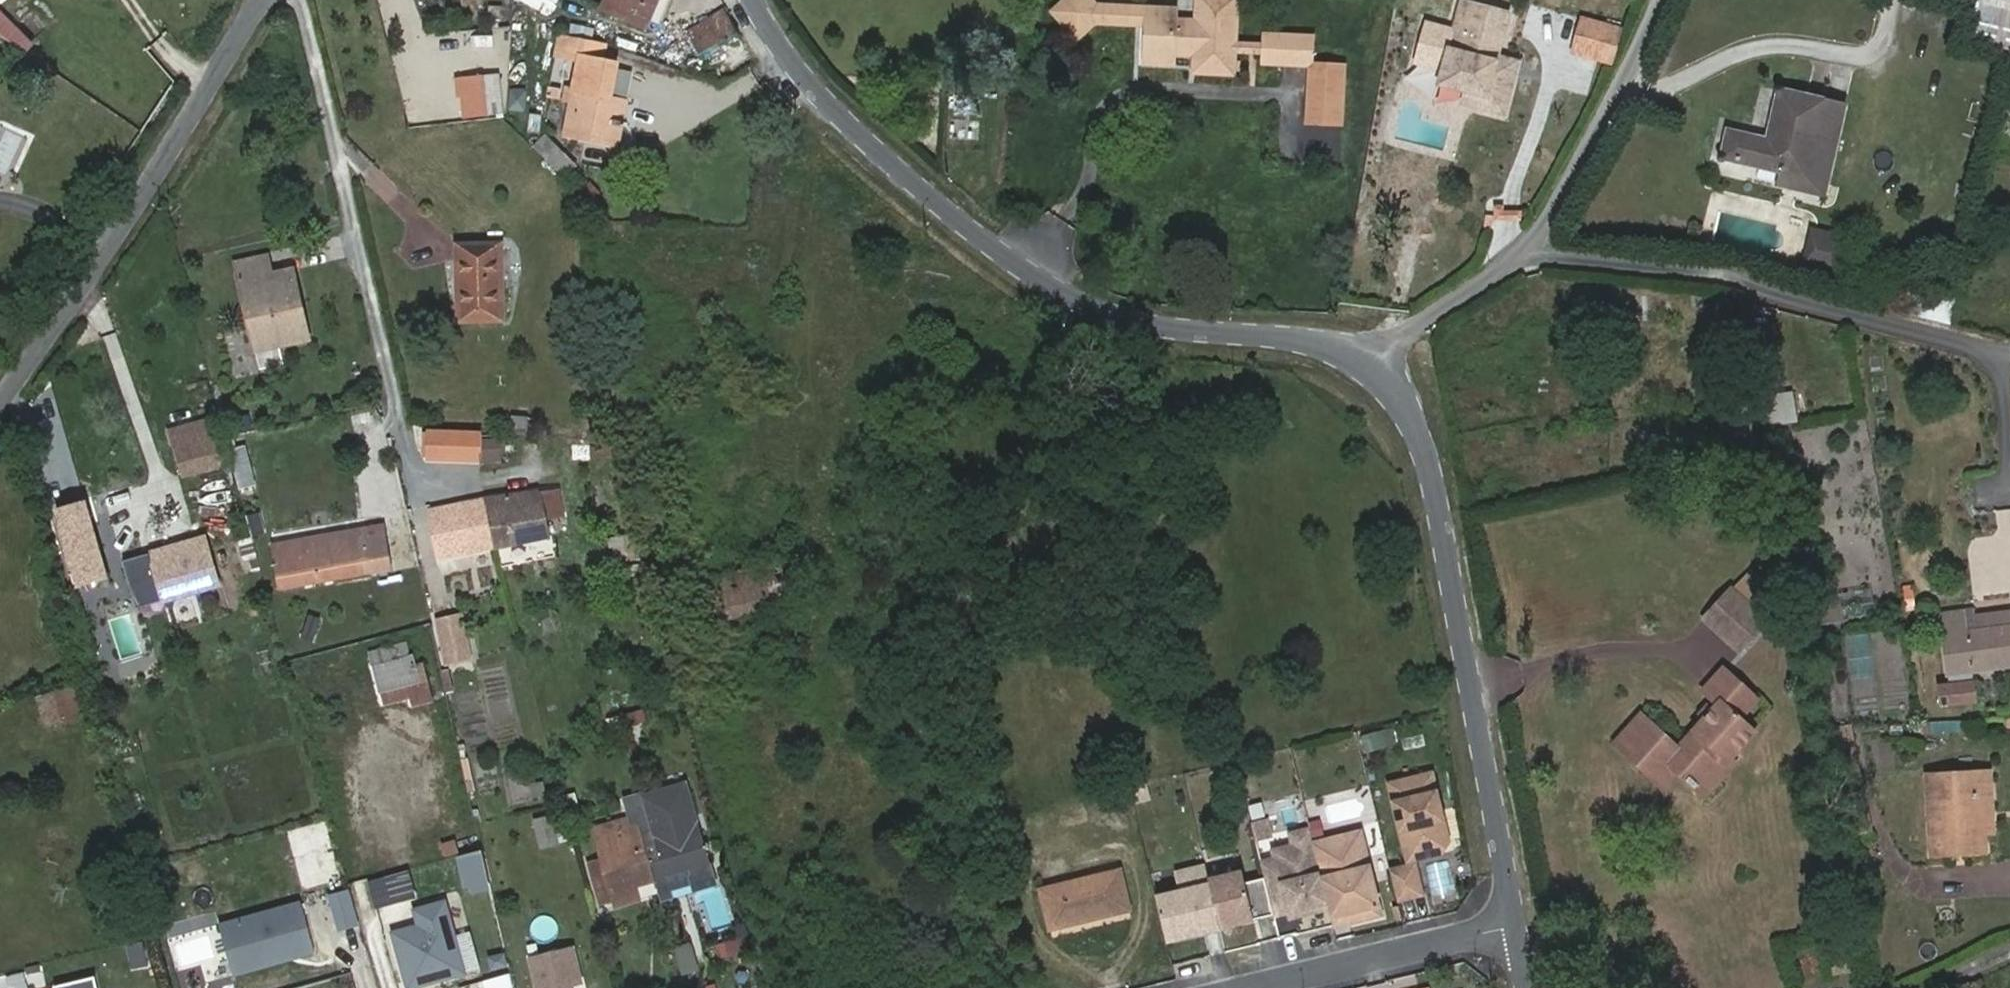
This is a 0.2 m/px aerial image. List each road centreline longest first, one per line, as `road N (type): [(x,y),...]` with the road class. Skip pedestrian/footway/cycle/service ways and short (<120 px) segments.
road 1 (unclassified): [(757,0),(791,58),(854,127),(944,208),(1076,299),(1144,320),(1336,342),(1380,358)]
road 2 (unclassified): [(1380,358),(1413,413),(1433,476),(1518,926)]
road 3 (unclassified): [(266,0),(0,408)]
road 4 (residential): [(1380,358),(1532,252),(1628,82),(1661,0)]
road 5 (residential): [(1518,926),(1264,983)]

